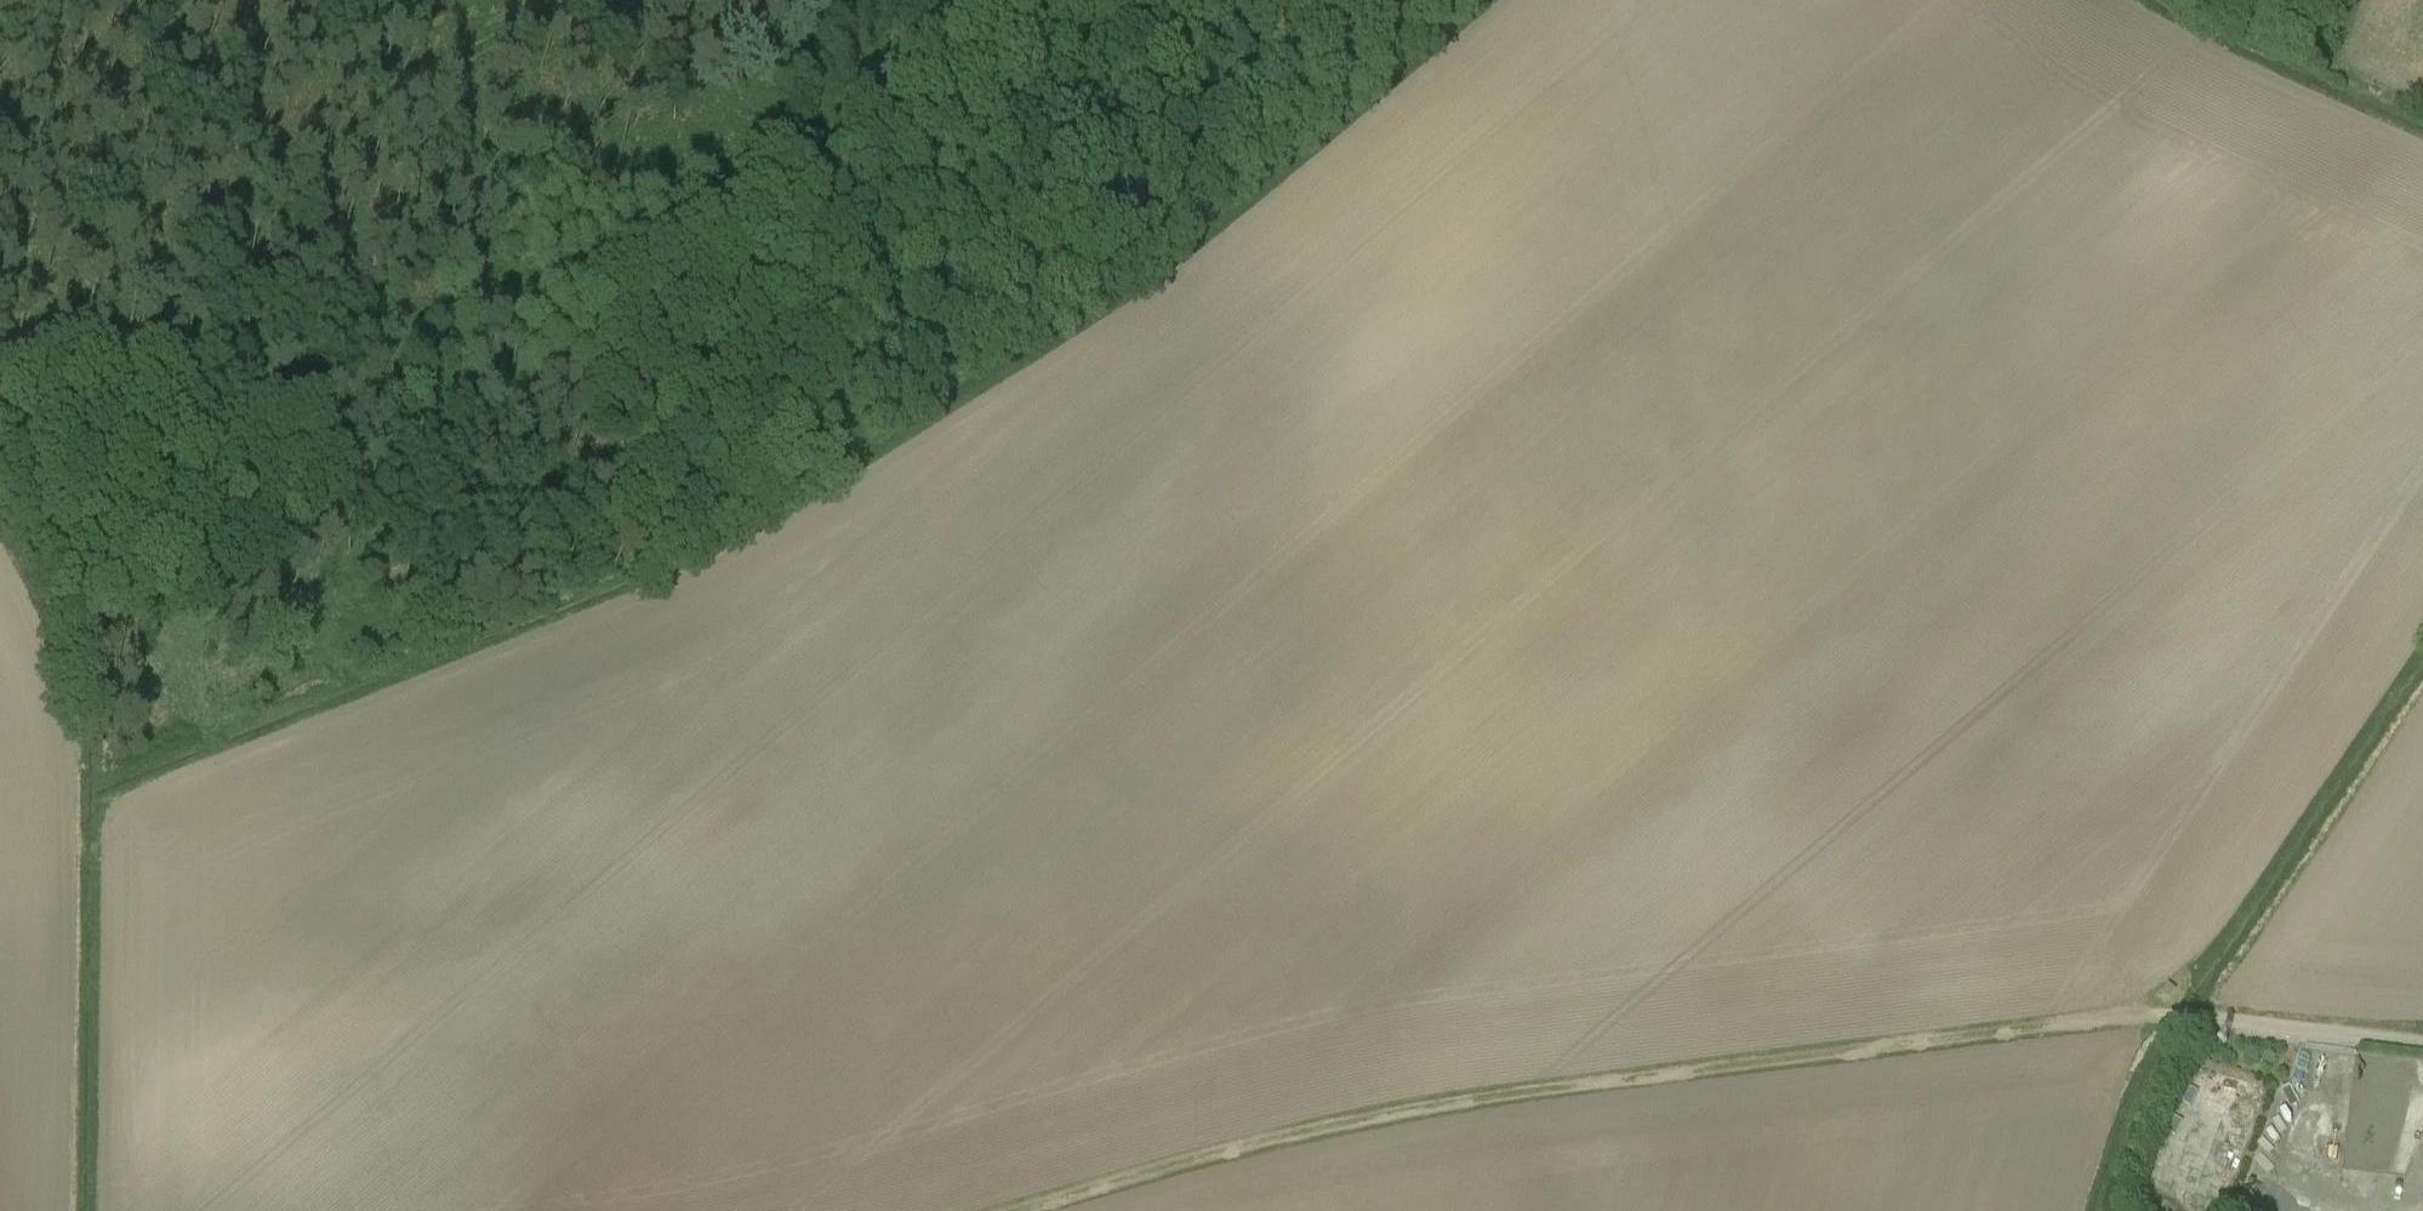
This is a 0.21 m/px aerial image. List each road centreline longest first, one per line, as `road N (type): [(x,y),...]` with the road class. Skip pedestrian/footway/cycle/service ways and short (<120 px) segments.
road 1 (track): [(2153,1016),(1359,1117),(1019,1210)]
road 2 (unclassified): [(2422,1045),(2153,1016)]

